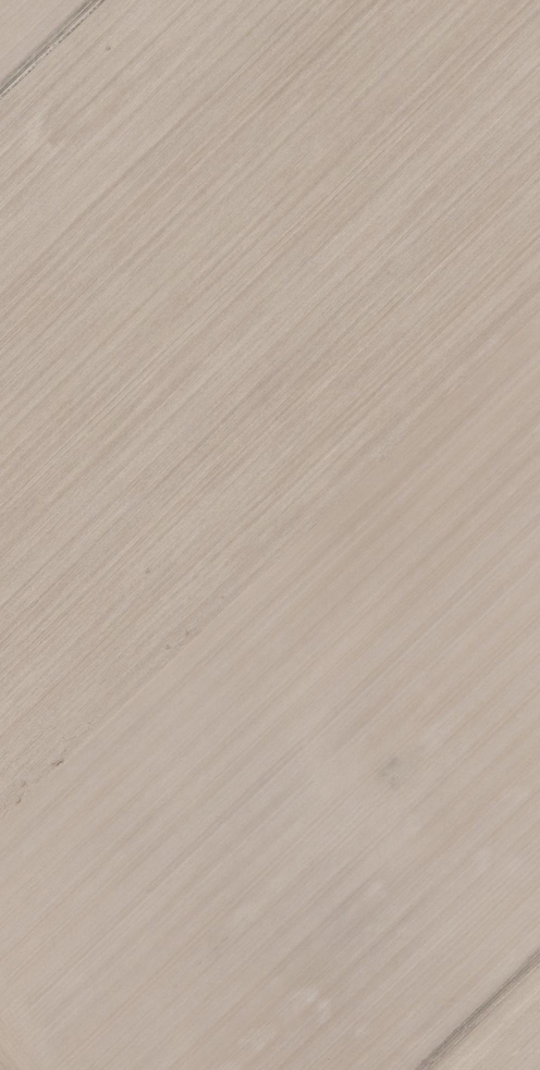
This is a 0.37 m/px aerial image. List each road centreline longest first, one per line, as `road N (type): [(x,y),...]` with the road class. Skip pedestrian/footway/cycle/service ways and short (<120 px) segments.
road 1 (track): [(539,955),(421,1069)]
road 2 (track): [(0,94),(99,0)]

